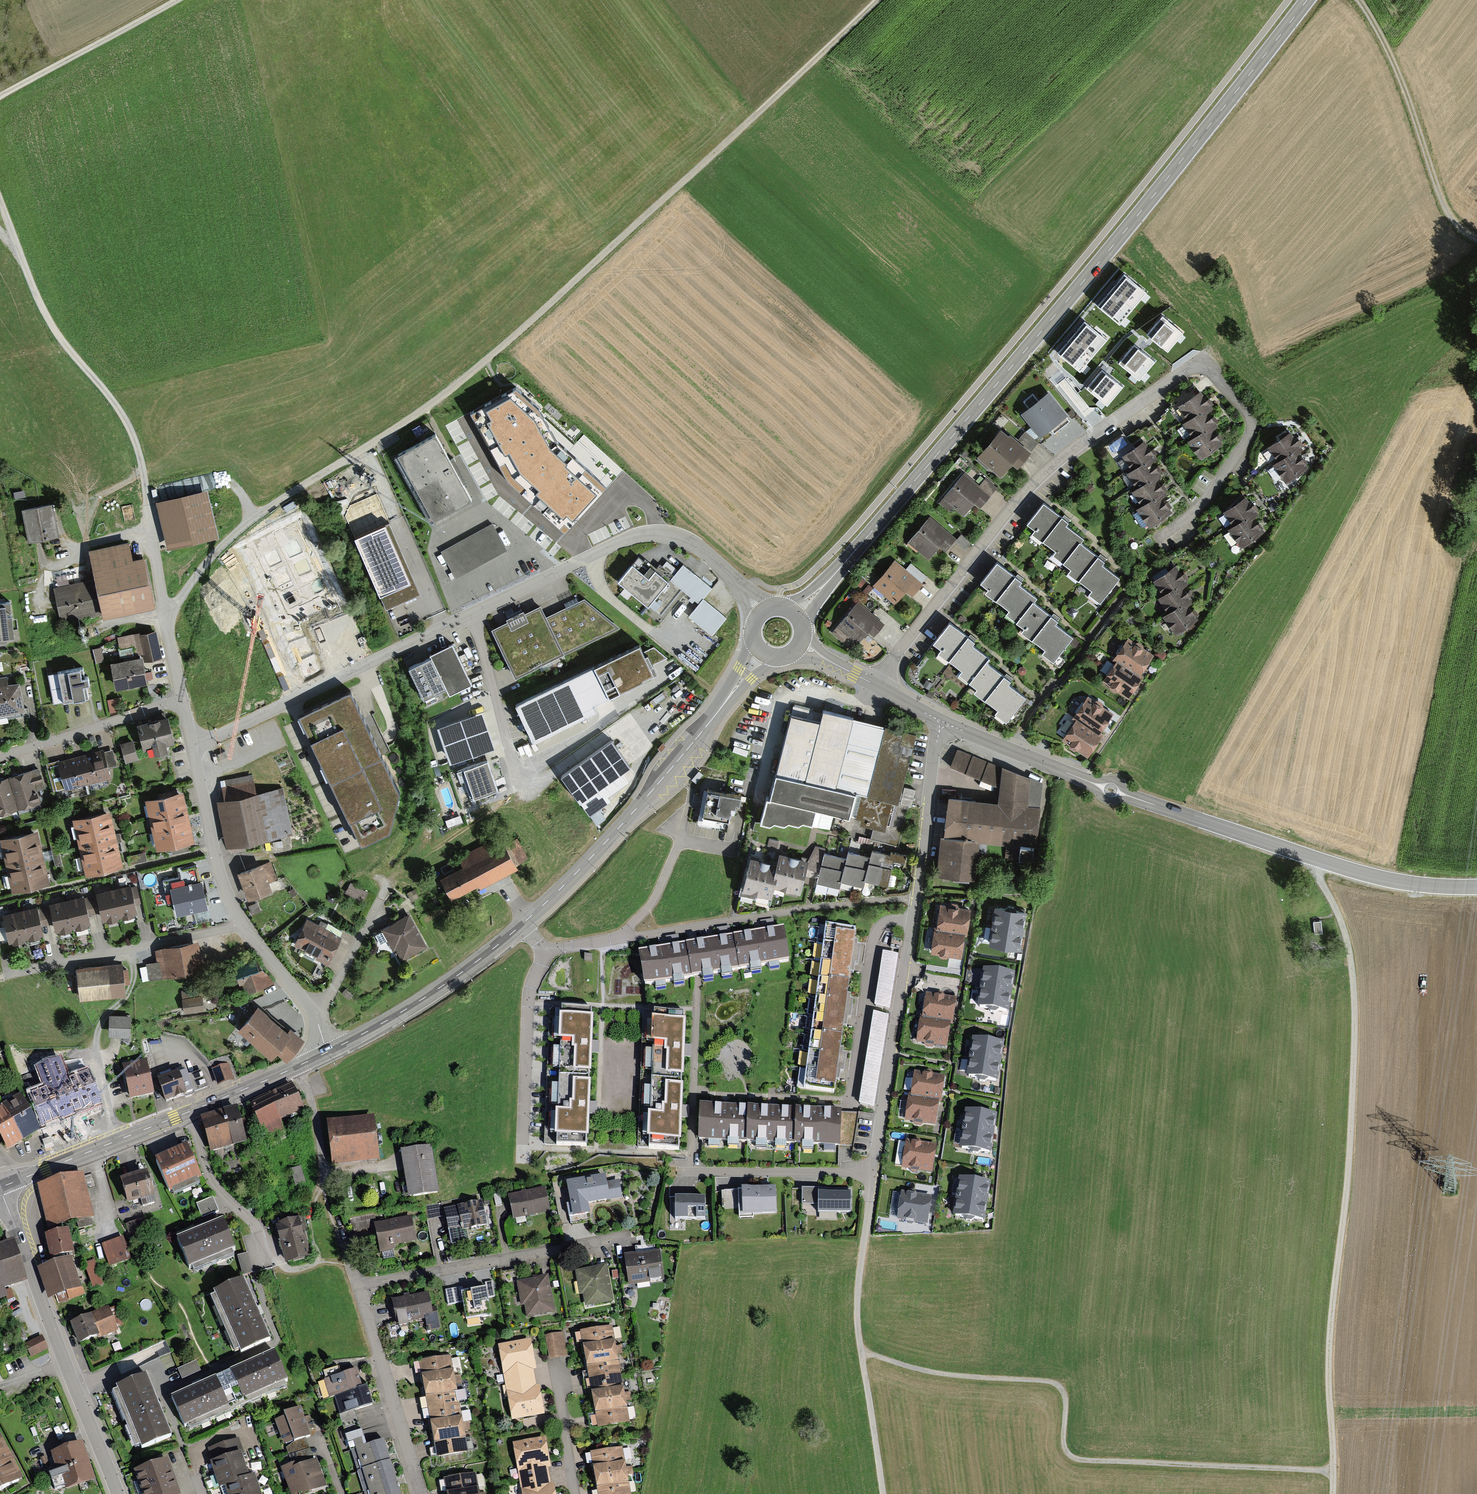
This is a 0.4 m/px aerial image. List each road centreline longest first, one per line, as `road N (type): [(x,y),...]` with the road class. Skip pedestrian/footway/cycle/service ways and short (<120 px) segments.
road 1 (track): [(879,0),(471,375),(262,511),(166,612)]
road 2 (tertiary): [(1307,0),(1042,331),(794,614)]
road 3 (residential): [(876,686),(1050,469),(1197,367),(1210,371),(1247,414),(1251,432),(1205,500),(1158,538)]
road 4 (residential): [(761,611),(709,555),(652,533),(192,745)]
road 5 (track): [(1333,1471),(1331,1309),(1356,1000),(1349,943),(1308,856)]
road 6 (tertiary): [(1476,887),(1386,881),(1110,790),(941,723)]
road 7 (track): [(1333,1471),(1080,1459),(1064,1446),(1064,1393),(1050,1380),(951,1375),(861,1350)]
road 8 (residential): [(423,1493),(355,1286),(633,1234)]
road 9 (residential): [(547,951),(916,900)]
road 10 (tertiary): [(761,652),(648,796),(522,924)]
road 11 (track): [(0,206),(59,341),(127,424),(146,502)]
road 12 (tertiary): [(117,1493),(0,1188)]
road 13 (residential): [(916,900),(874,1175)]
road 14 (track): [(1358,0),(1397,69),(1443,201),(1476,242)]
road 15 (residential): [(241,922),(0,977)]
road 16 (tertiary): [(522,924),(449,981),(329,1051)]
road 17 (residential): [(146,502),(183,701)]
road 18 (track): [(177,0),(0,97)]
road 19 (residential): [(547,951),(528,1002),(522,1147)]
road 20 (tertiary): [(189,1112),(10,1183)]
road 21 (residential): [(183,701),(0,758)]
road 22 (residential): [(874,1175),(689,1171)]
road 23 (residential): [(192,745),(219,872),(241,922)]
road 24 (residential): [(941,723),(916,900)]
road 25 (residential): [(268,1249),(208,1174),(189,1112)]
road 26 (residential): [(241,922),(312,1010),(329,1051)]
road 27 (tertiary): [(329,1051),(189,1112)]
road 28 (track): [(861,1350),(883,1493)]

